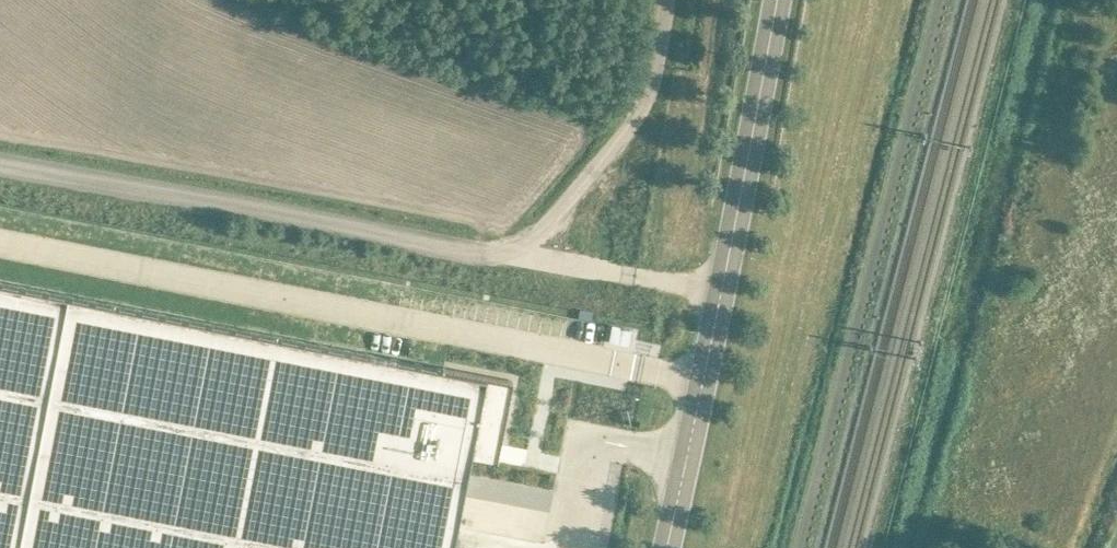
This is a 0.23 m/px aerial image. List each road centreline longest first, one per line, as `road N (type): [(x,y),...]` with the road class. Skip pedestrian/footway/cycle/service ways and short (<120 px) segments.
road 1 (tertiary): [(667,547),(779,0)]
road 2 (track): [(475,254),(0,165)]
road 3 (unclassified): [(475,254),(506,256),(530,245),(639,121),(655,76),(664,0)]
road 4 (track): [(518,253),(723,290)]

